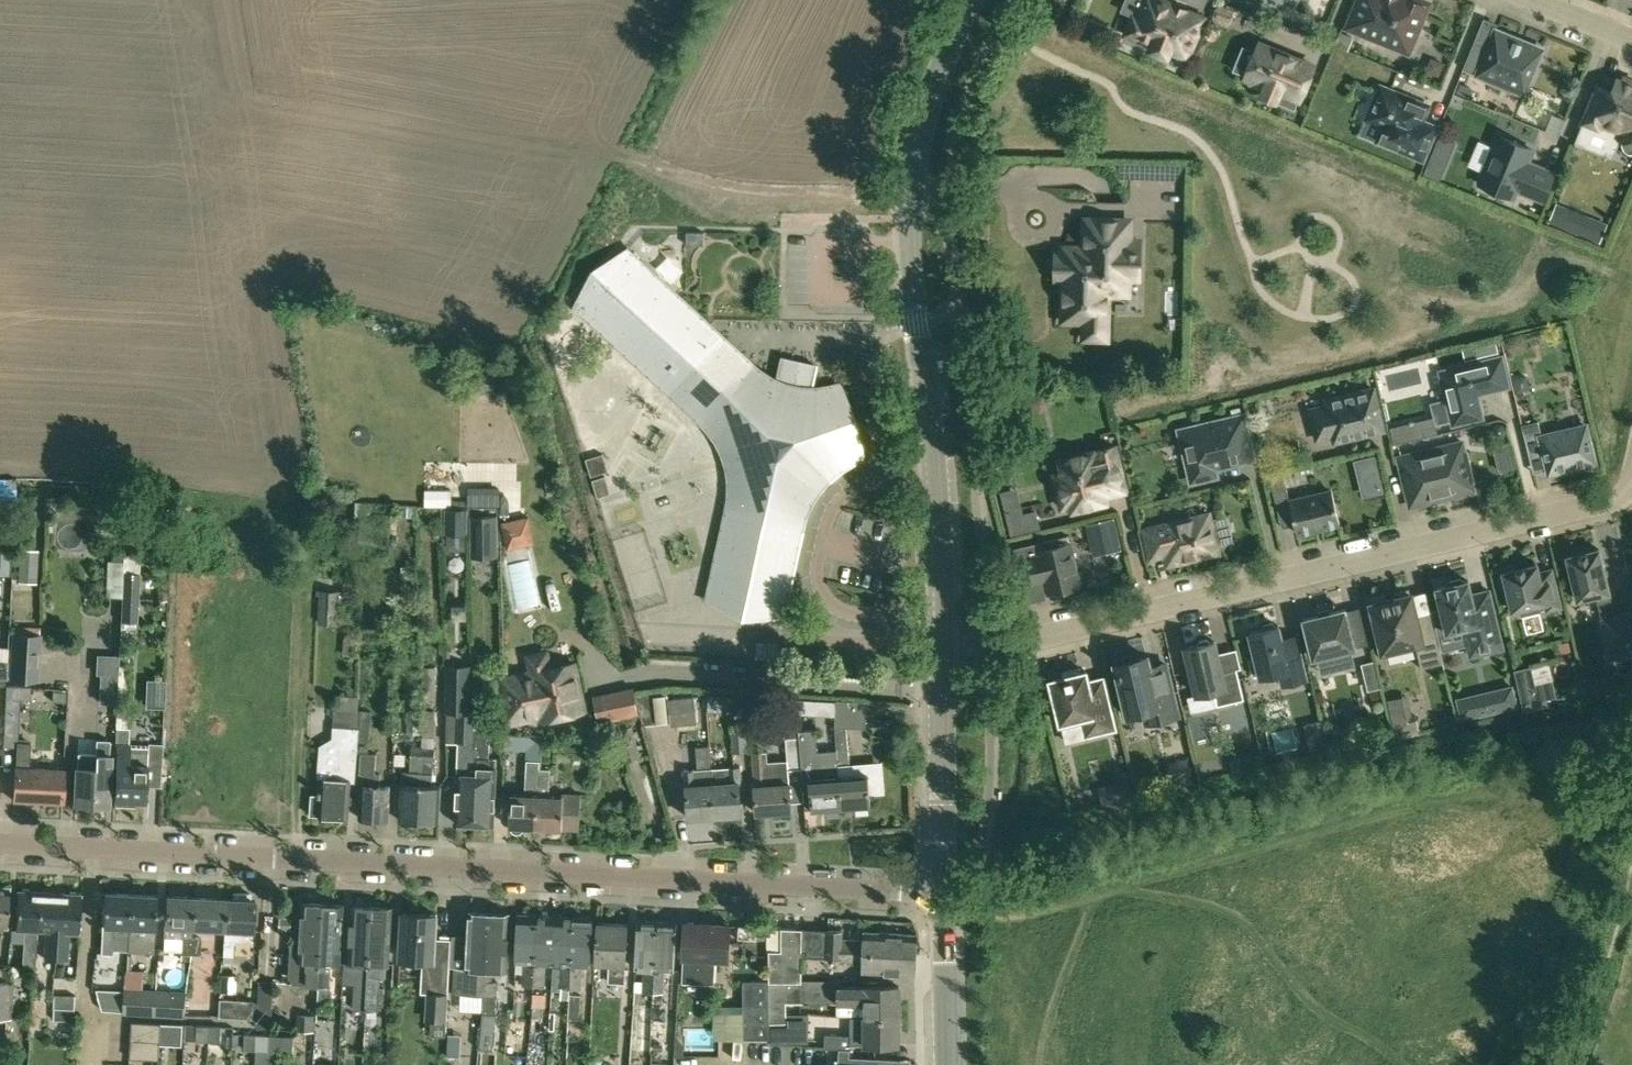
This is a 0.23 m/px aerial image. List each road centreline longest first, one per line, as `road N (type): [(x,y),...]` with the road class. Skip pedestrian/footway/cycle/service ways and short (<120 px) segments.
road 1 (residential): [(940,894),(0,845)]
road 2 (residential): [(943,647),(1035,638),(1569,514),(1619,500),(1631,481)]
road 3 (tertiary): [(917,328),(912,186),(933,90),(970,0)]
road 4 (tertiary): [(917,328),(935,455),(943,647)]
road 5 (tertiary): [(943,647),(940,894)]
road 6 (tertiary): [(947,1064),(940,894)]

